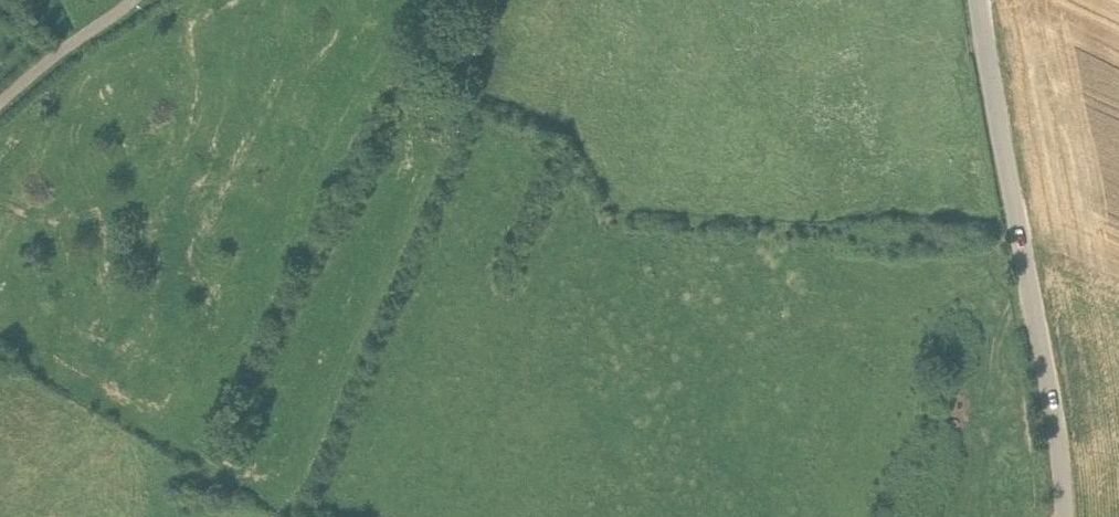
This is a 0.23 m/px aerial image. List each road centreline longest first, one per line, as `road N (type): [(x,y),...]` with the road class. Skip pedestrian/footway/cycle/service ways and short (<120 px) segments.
road 1 (unclassified): [(1064,516),(1057,438),(979,0)]
road 2 (unclassified): [(0,101),(131,0)]

